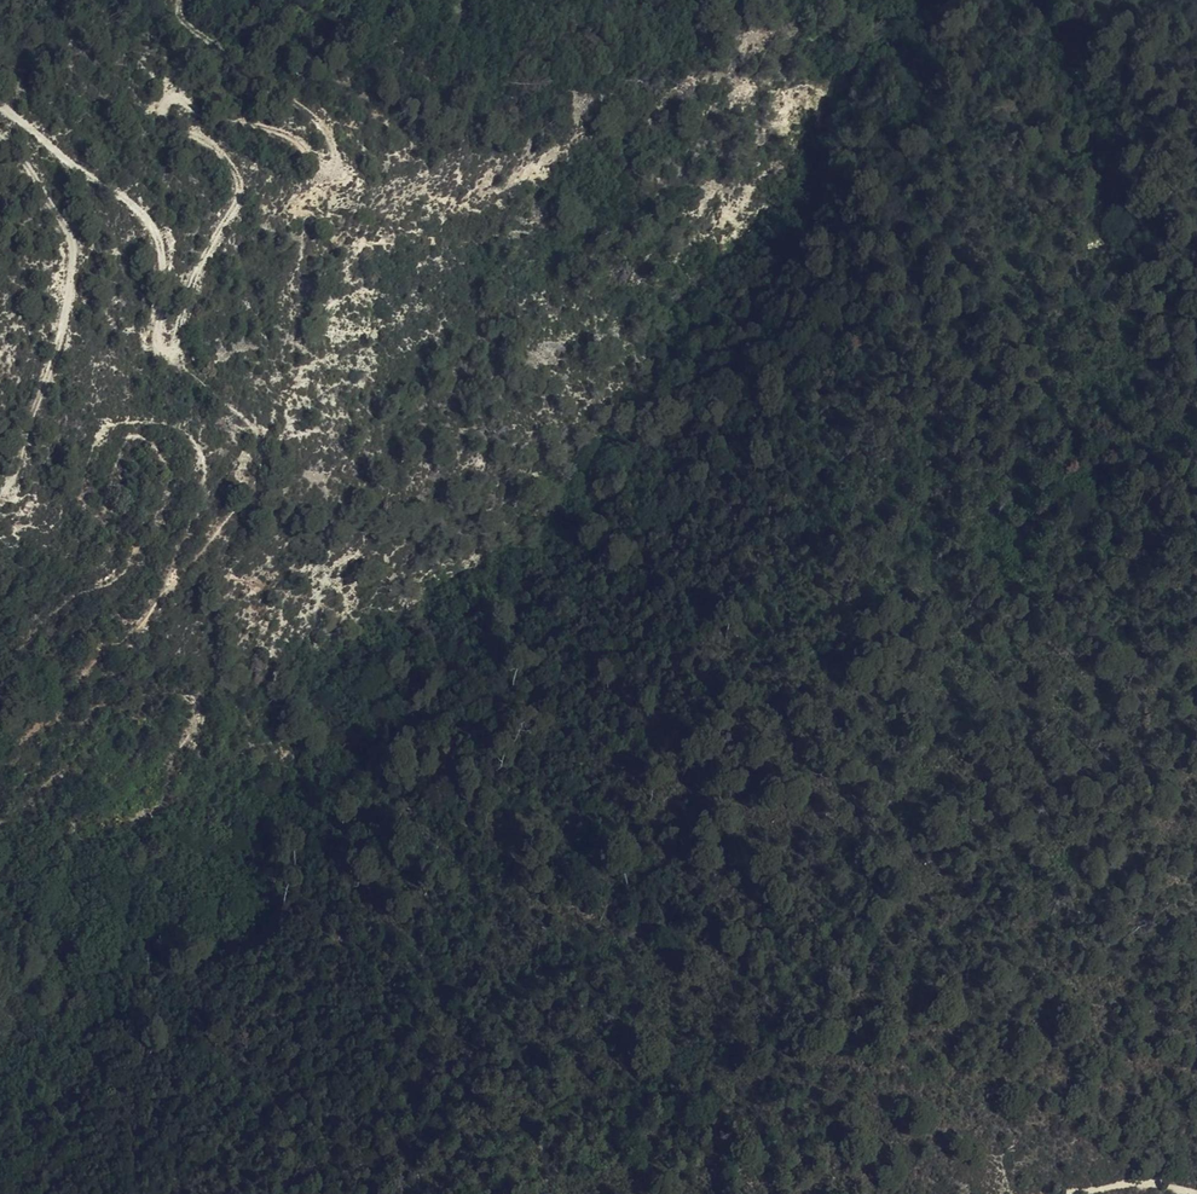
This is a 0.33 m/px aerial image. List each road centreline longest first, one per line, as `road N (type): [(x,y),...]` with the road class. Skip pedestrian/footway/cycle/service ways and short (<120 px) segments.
road 1 (track): [(0,106),(141,207),(161,247),(155,341),(173,346),(241,194),(233,163),(166,119),(171,92),(278,131),(325,175),(337,177),(341,167),(313,113),(214,49),(182,15),(180,0)]
road 2 (track): [(0,497),(13,488),(68,311),(72,241),(0,149)]

